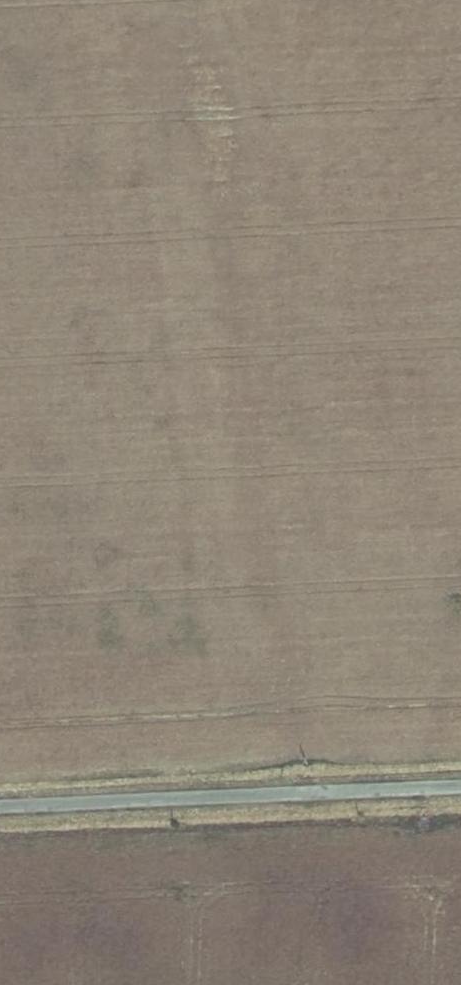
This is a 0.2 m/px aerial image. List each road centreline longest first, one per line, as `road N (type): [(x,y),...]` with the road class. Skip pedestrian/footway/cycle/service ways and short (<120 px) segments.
road 1 (residential): [(460,789),(0,809)]

